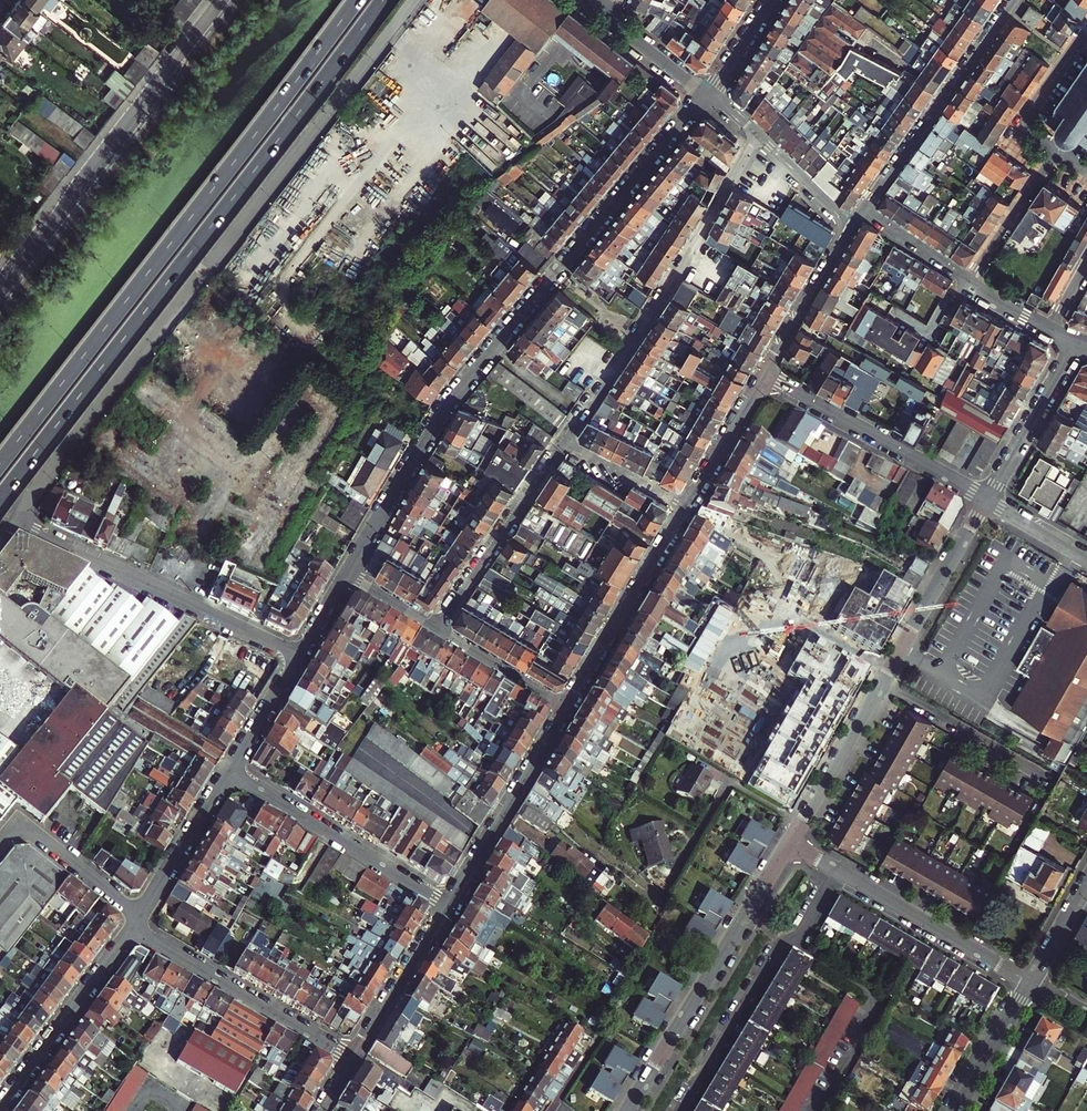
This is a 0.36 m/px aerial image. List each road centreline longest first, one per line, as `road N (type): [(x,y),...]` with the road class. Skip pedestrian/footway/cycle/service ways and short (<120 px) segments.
road 1 (residential): [(302,656),(45,535),(31,525),(27,507),(414,0)]
road 2 (trunk): [(0,499),(382,0)]
road 3 (residential): [(349,574),(450,402),(707,96)]
road 4 (trunk): [(356,0),(0,463)]
road 5 (tertiary): [(986,502),(790,843)]
road 6 (residential): [(0,291),(222,0)]
road 7 (residential): [(566,442),(693,251),(757,135)]
road 8 (tertiary): [(790,843),(627,1110)]
road 9 (residential): [(1031,982),(790,843)]
road 10 (tertiary): [(1017,0),(866,210)]
road 11 (residential): [(229,774),(448,906)]
road 12 (residential): [(353,1059),(136,924)]
road 13 (residential): [(765,376),(986,502)]
road 14 (tertiary): [(684,506),(565,706)]
road 15 (tertiary): [(565,706),(448,906)]
road 16 (residential): [(0,1109),(136,924)]
road 17 (residential): [(438,629),(566,442)]
road 18 (tertiary): [(1076,344),(986,502)]
road 19 (tertiary): [(448,906),(353,1059)]
road 20 (residential): [(136,924),(229,774)]
road 21 (tertiary): [(855,226),(765,376)]
road 22 (tertiary): [(972,283),(1059,148)]
road 23 (residential): [(136,924),(124,905),(18,822)]
road 24 (tertiary): [(1059,148),(1023,123),(1086,29)]
road 25 (tertiary): [(765,376),(684,506)]
road 26 (residential): [(565,706),(438,629)]
road 27 (residential): [(1031,982),(958,1110)]
road 28 (residential): [(229,774),(302,656)]
road 29 (residential): [(601,13),(707,96)]
road 30 (residential): [(566,442),(684,506)]
road 31 (residential): [(757,135),(855,226)]
road 32 (residential): [(972,283),(866,210)]

